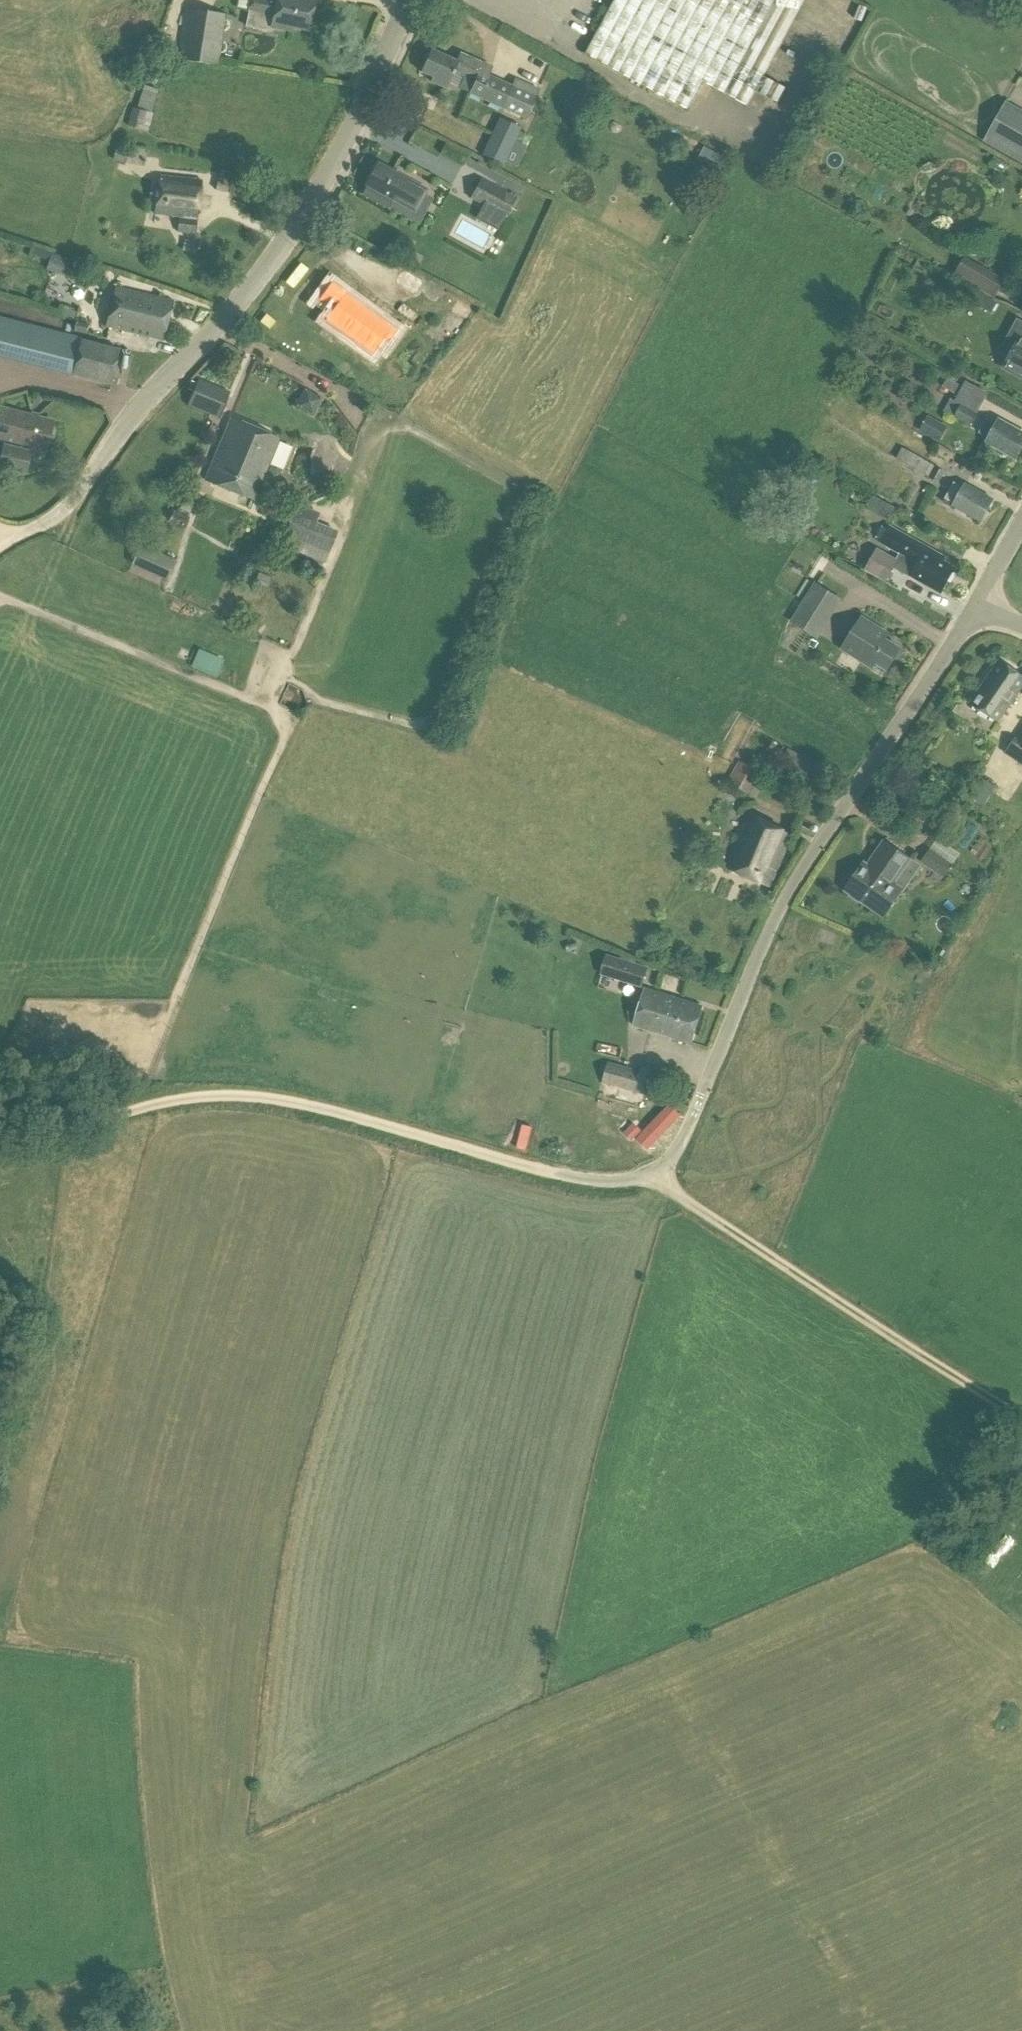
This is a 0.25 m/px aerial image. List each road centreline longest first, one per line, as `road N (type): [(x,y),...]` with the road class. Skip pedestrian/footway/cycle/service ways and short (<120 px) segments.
road 1 (track): [(1021,1416),(733,1228),(663,1170),(621,1181),(585,1179),(312,1107),(235,1096),(189,1097),(33,1134),(0,1132)]
road 2 (residential): [(11,542),(90,477),(303,218),(409,0)]
road 3 (residential): [(663,1170),(684,1138),(786,899),(977,604)]

